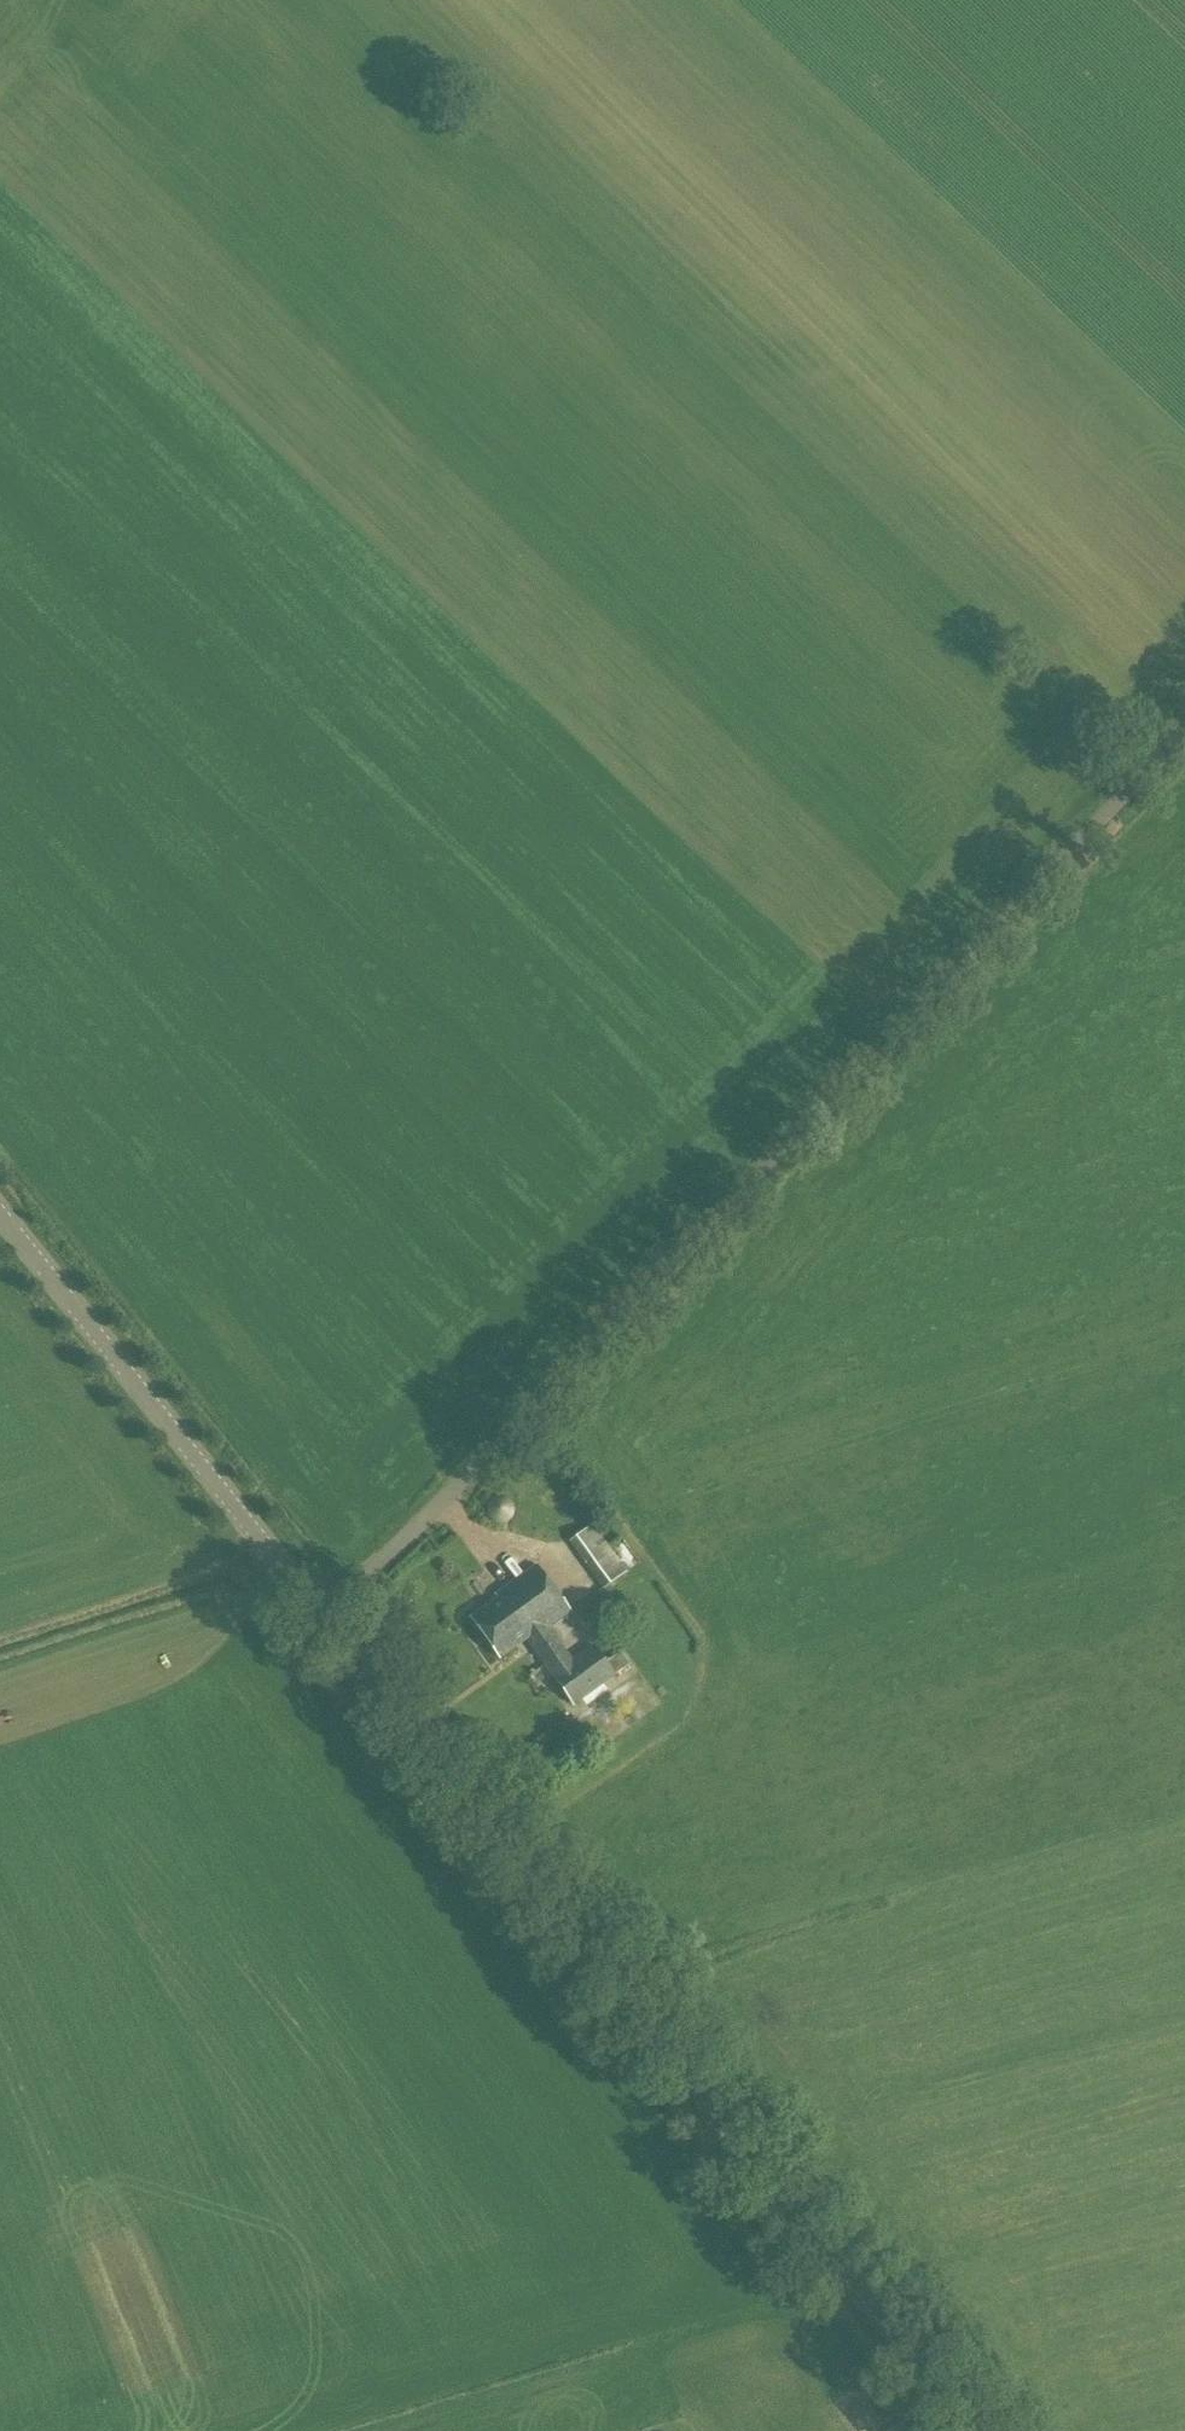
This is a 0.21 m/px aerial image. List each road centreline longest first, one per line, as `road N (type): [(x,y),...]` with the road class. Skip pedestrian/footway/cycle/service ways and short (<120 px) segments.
road 1 (unclassified): [(322,1618),(1184,726)]
road 2 (tertiary): [(975,2430),(322,1618)]
road 3 (tertiary): [(322,1618),(0,1215)]

